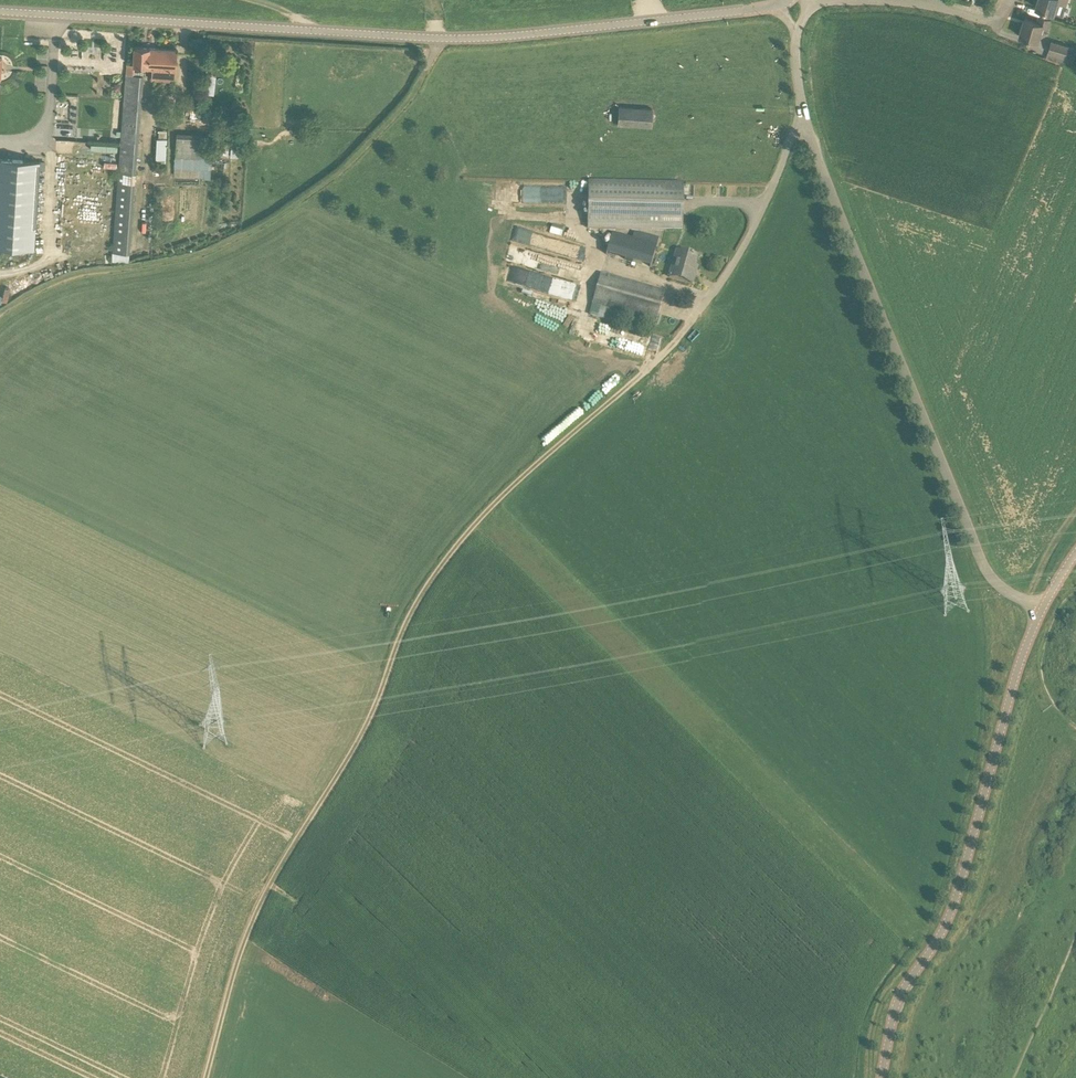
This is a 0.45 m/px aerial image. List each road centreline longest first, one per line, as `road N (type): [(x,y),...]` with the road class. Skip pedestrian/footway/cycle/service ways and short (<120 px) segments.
road 1 (unclassified): [(803,123),(760,225),(665,362),(460,543),(422,591),(362,738),(266,887),(241,944),(207,1077)]
road 2 (tertiary): [(0,12),(450,39),(780,4)]
road 3 (unclassified): [(1042,608),(1013,596),(986,571),(803,123)]
road 4 (track): [(0,312),(67,275),(179,256),(278,214),(377,135),(439,38)]
road 5 (unclassified): [(881,1077),(894,1012),(949,922),(1042,608)]
road 6 (unclassified): [(890,0),(993,21),(1011,0)]

